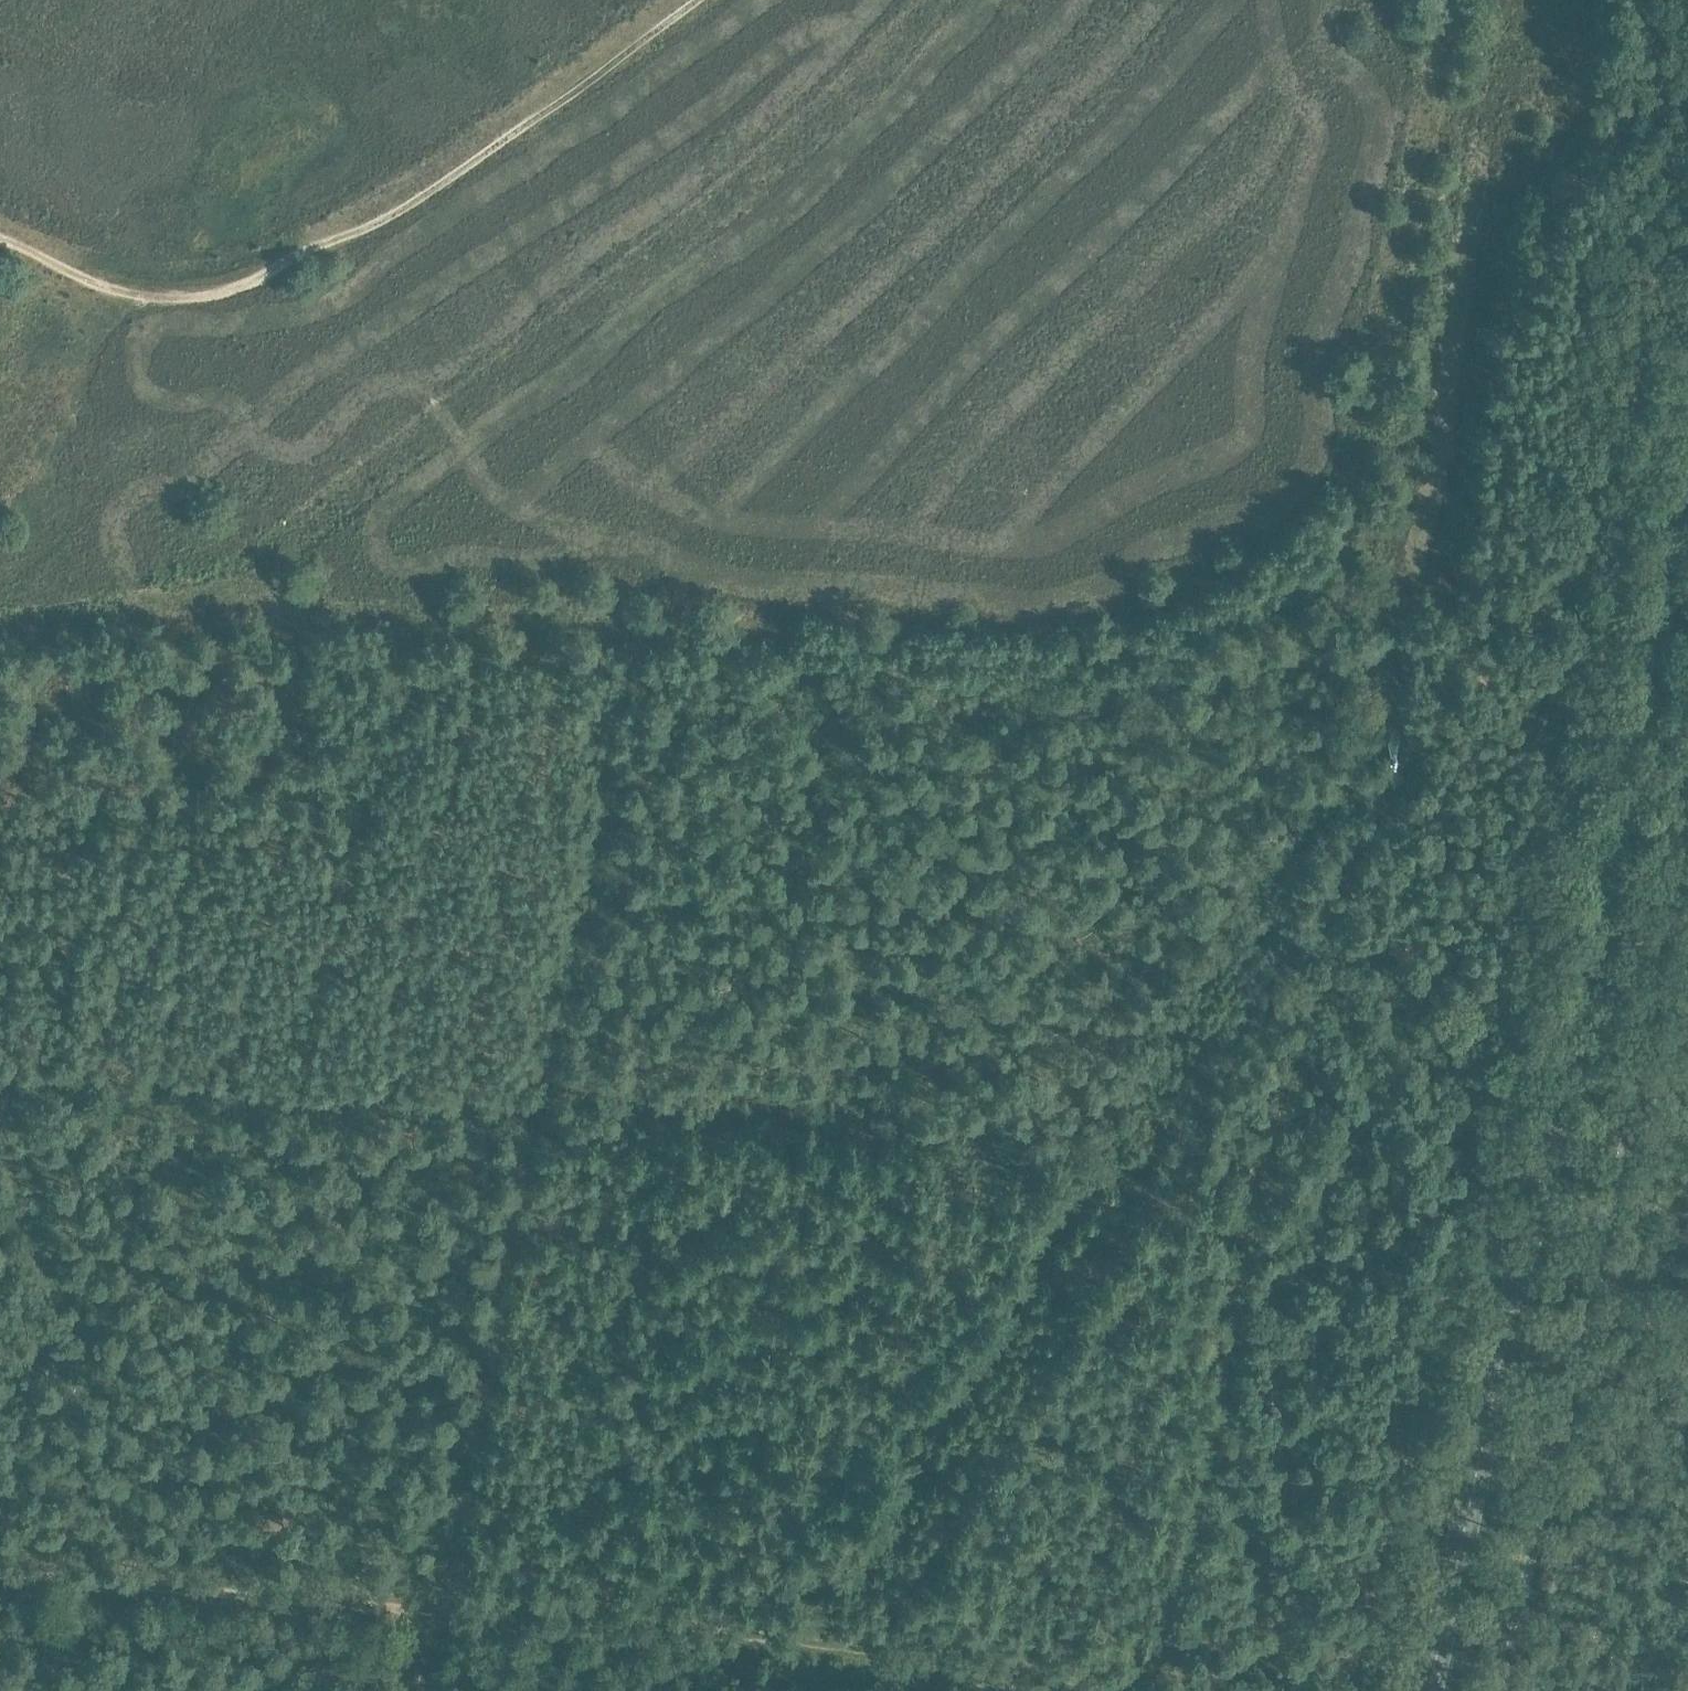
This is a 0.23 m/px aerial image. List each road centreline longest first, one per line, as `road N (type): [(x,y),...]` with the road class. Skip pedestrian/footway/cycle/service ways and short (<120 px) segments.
road 1 (secondary): [(1430,1690),(1687,510)]
road 2 (track): [(698,0),(414,202),(276,271),(216,288),(134,291),(0,244)]
road 3 (track): [(433,1612),(855,1653),(1118,1690)]
road 4 (track): [(433,1612),(0,1575)]

